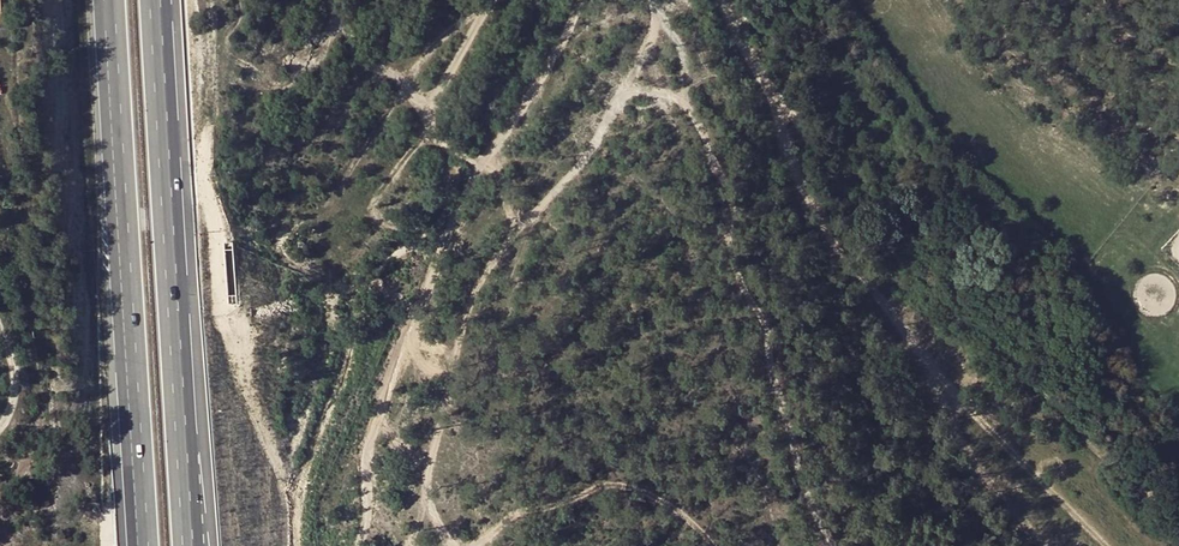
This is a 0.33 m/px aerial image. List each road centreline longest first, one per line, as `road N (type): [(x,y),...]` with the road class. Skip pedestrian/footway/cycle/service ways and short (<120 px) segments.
road 1 (track): [(1178,526),(983,327),(886,246),(836,184),(760,34),(734,0)]
road 2 (motorway): [(109,0),(139,545)]
road 3 (motorway): [(183,545),(154,0)]

